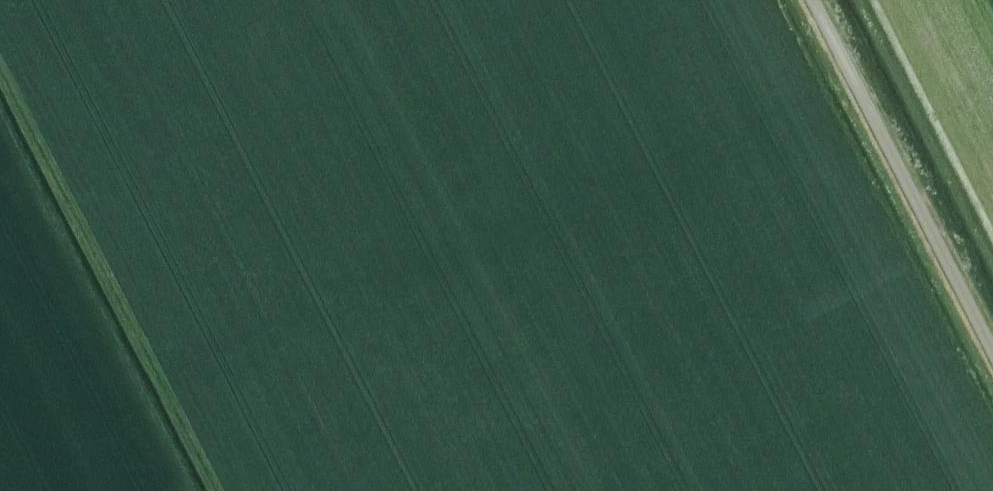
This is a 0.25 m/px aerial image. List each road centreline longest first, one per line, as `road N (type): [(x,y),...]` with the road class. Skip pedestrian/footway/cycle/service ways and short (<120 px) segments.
road 1 (unclassified): [(992,346),(815,0)]

